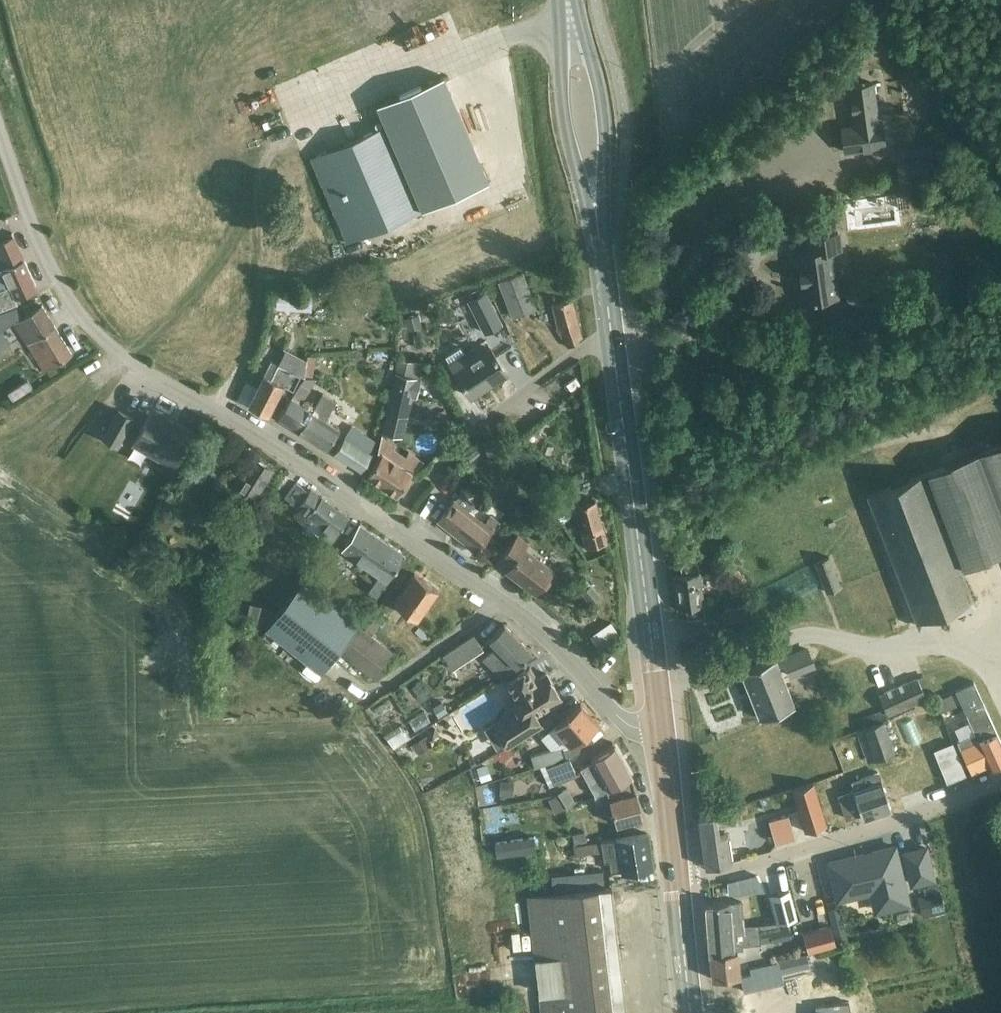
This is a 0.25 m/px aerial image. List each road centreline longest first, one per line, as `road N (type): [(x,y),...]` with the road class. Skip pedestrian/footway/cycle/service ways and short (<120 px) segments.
road 1 (residential): [(388,521),(118,355),(79,312),(30,222)]
road 2 (secondary): [(662,731),(614,344)]
road 3 (residential): [(662,731),(626,725),(550,634),(388,521)]
road 4 (secondary): [(614,344),(570,0)]
road 5 (residential): [(677,877),(732,869),(1000,783)]
road 6 (track): [(214,414),(256,314),(259,195),(274,146),(296,126)]
road 7 (residential): [(388,521),(473,431),(584,349),(614,344)]
road 8 (secondary): [(677,877),(662,731)]
road 9 (secondary): [(694,1012),(677,877)]

